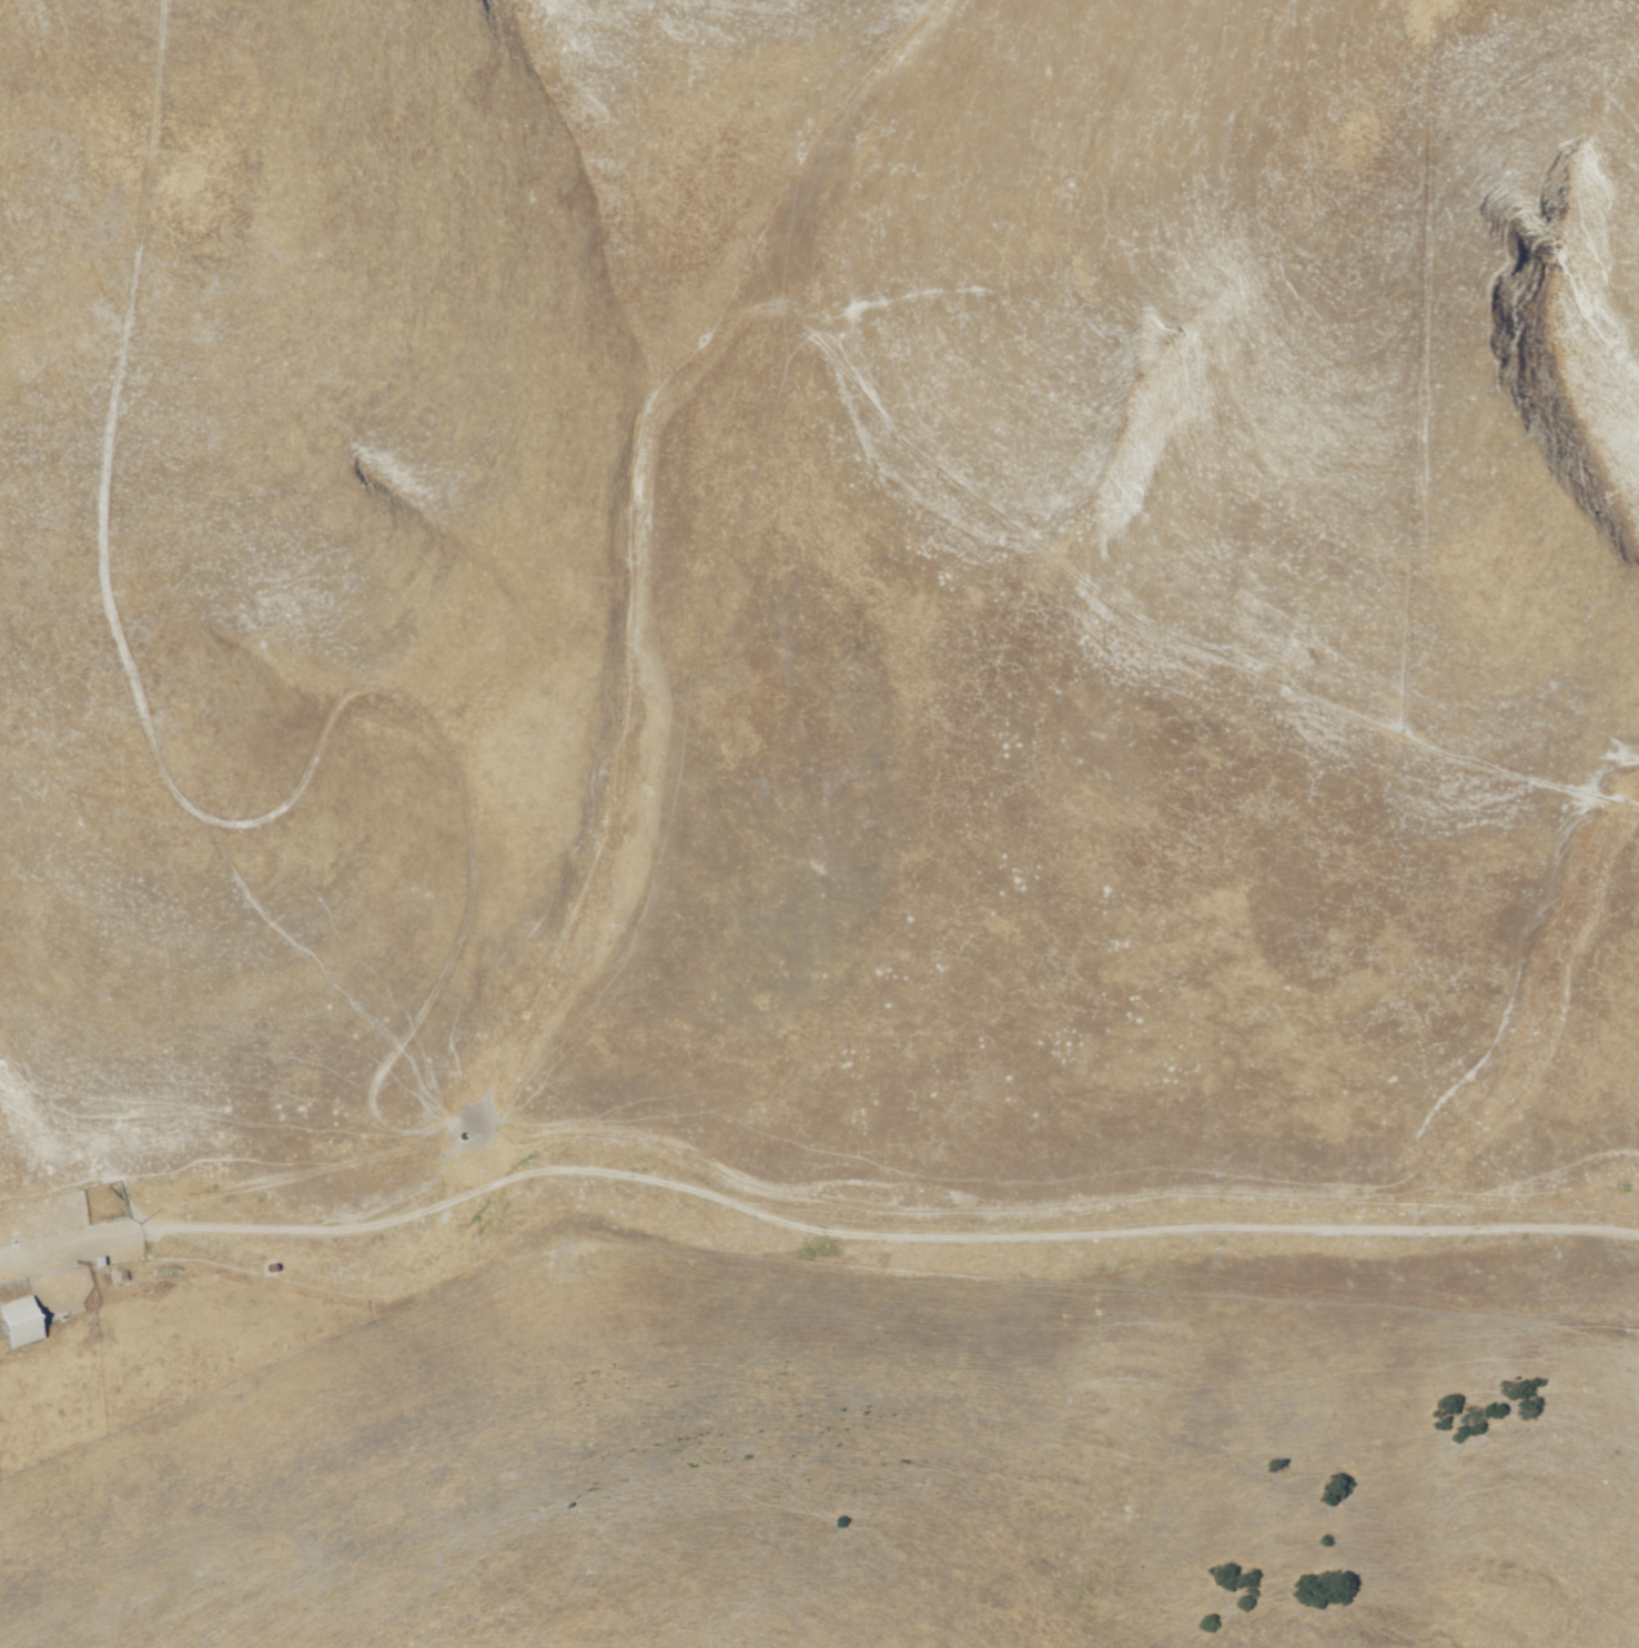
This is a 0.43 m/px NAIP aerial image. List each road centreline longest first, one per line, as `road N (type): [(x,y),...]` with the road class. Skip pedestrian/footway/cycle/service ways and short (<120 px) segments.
road 1 (track): [(0,1247),(90,1222),(376,1227),(487,1186),(639,1175),(902,1227),(1165,1227),(1638,1254)]

